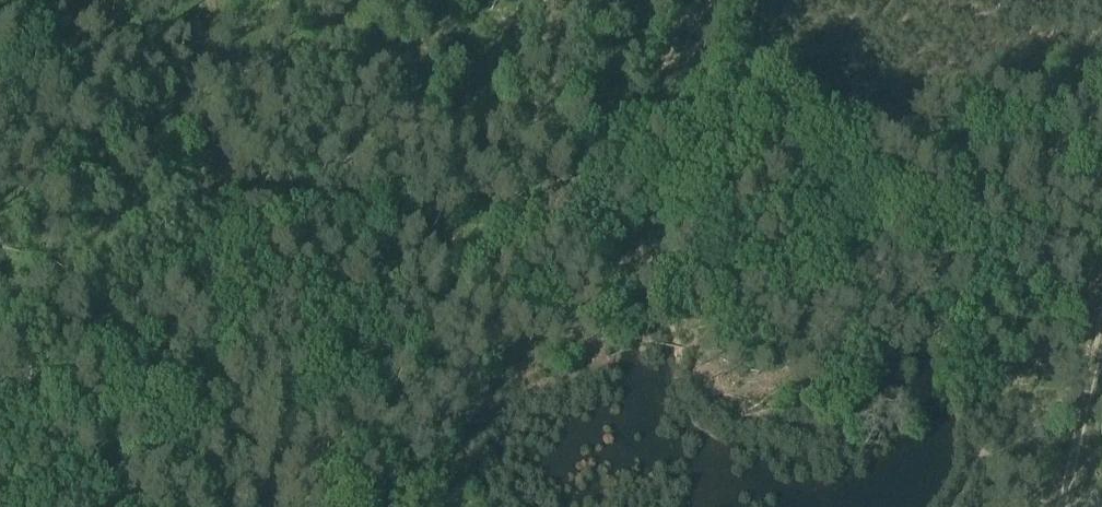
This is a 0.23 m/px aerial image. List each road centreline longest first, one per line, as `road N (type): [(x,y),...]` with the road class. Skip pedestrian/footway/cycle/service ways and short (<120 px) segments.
road 1 (track): [(1047,506),(1101,267)]

